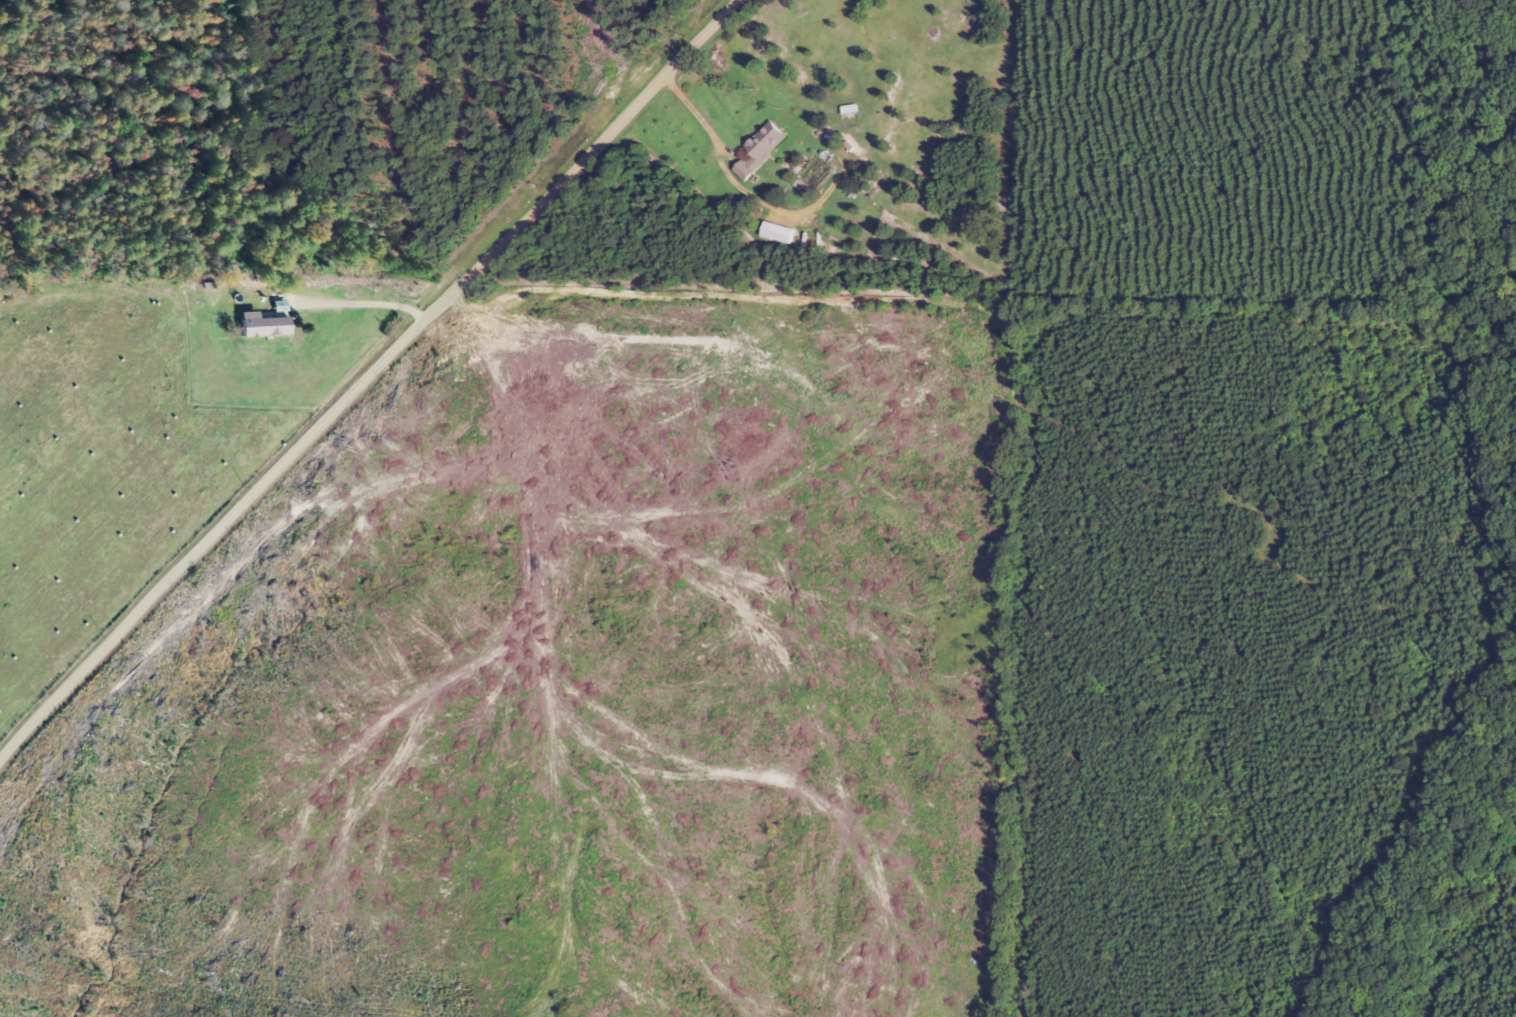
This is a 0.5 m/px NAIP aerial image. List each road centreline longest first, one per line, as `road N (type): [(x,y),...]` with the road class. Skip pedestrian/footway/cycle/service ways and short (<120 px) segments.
road 1 (residential): [(0,906),(60,803),(162,660),(808,0)]

